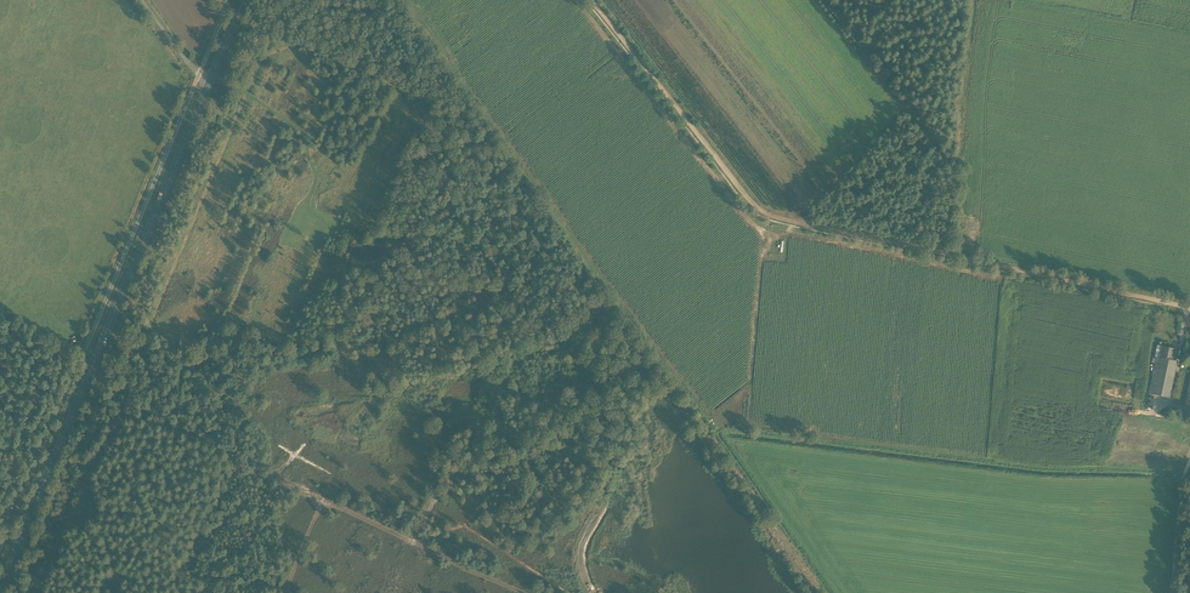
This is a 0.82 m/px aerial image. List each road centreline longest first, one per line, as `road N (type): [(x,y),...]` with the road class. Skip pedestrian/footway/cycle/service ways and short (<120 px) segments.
road 1 (track): [(1166,303),(756,208),(591,0)]
road 2 (primary): [(0,589),(211,79)]
road 3 (track): [(825,0),(951,160),(959,146),(971,0)]
road 4 (track): [(520,592),(322,503),(285,592)]

